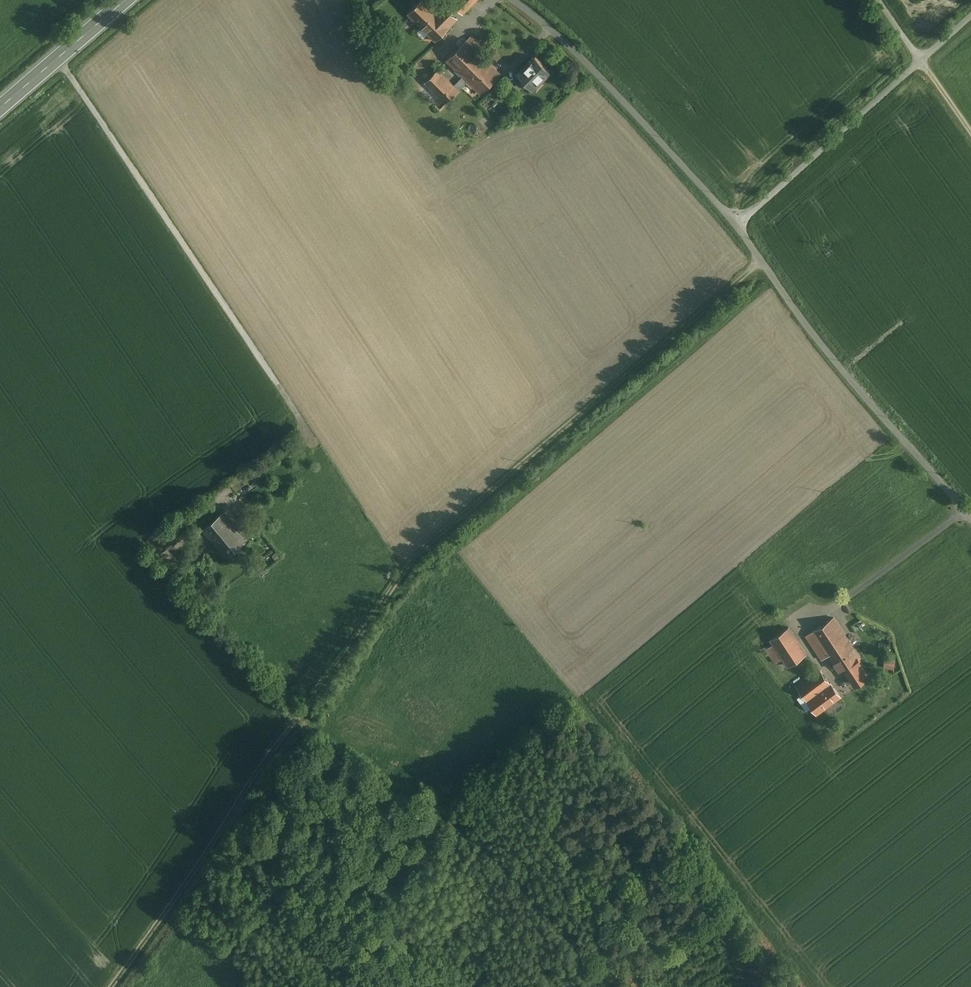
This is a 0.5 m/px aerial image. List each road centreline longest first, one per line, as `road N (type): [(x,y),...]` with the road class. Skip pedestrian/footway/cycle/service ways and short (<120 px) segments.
road 1 (track): [(105,986),(405,566),(761,263)]
road 2 (unclassified): [(970,516),(825,348),(738,221)]
road 3 (unclassified): [(738,221),(591,64),(515,0)]
road 4 (unclassified): [(738,221),(923,57)]
road 5 (secondary): [(124,0),(0,107)]

